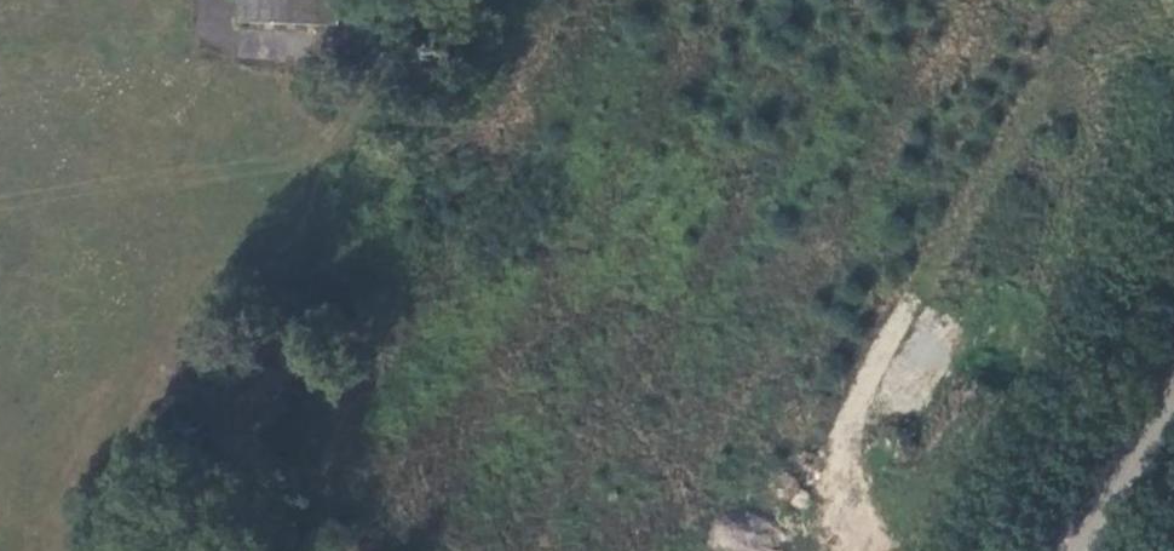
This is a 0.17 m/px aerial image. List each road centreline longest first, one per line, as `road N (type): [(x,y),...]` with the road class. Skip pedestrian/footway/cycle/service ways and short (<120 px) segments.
road 1 (track): [(403,0),(389,32),(343,58),(221,28),(220,0)]
road 2 (residential): [(1173,432),(1097,550)]

